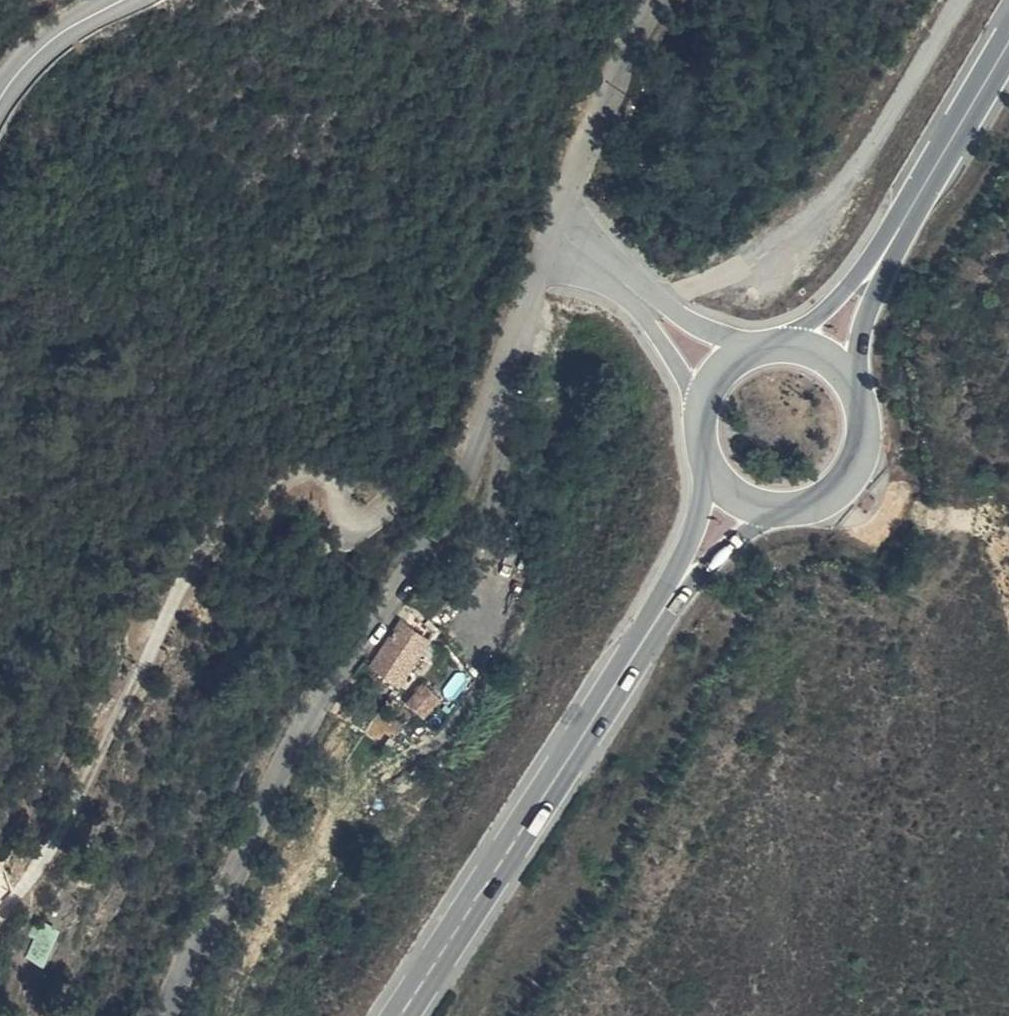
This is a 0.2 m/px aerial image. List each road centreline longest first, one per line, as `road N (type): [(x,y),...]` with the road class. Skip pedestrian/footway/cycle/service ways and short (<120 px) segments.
road 1 (unclassified): [(173,1015),(280,764),(449,509),(556,230)]
road 2 (primary): [(674,595),(402,1015)]
road 3 (unclassified): [(556,230),(585,148),(660,0)]
road 4 (primary): [(1008,44),(893,242)]
road 5 (primary): [(862,413),(865,334),(893,242)]
road 6 (secondary): [(122,0),(33,57),(0,97)]
road 7 (primary): [(893,242),(780,349)]
road 8 (unclassified): [(764,351),(625,283)]
road 9 (unclassified): [(625,283),(709,410)]
road 10 (primary): [(674,595),(785,504)]
road 11 (primary): [(715,460),(674,595)]
road 12 (primary): [(785,504),(828,491),(844,476),(862,435),(862,413)]

